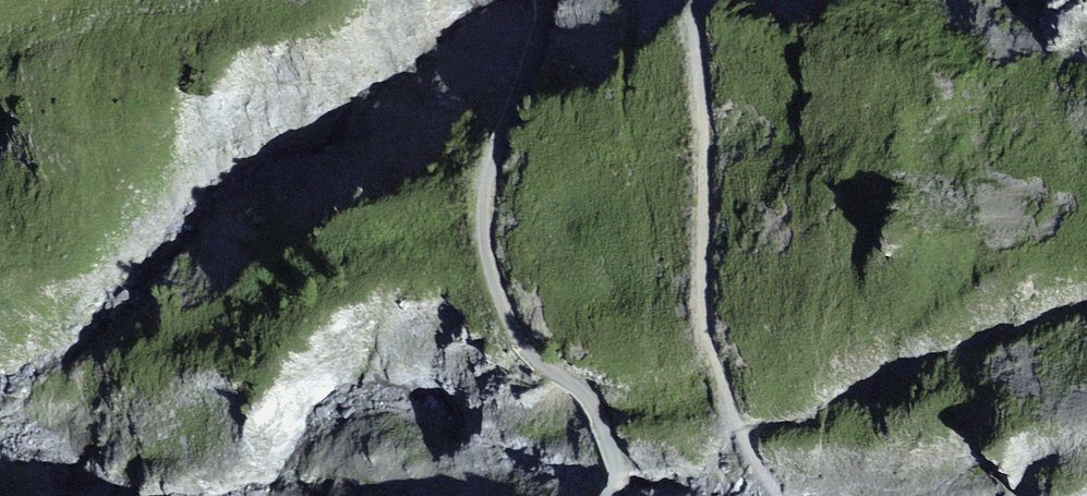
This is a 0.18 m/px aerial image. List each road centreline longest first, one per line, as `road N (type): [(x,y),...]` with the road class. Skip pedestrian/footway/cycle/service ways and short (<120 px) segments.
road 1 (track): [(610,495),(611,461),(579,394),(512,336),(488,269),(488,175),(543,0)]
road 2 (track): [(769,495),(736,435),(704,331),(691,31),(697,0)]

